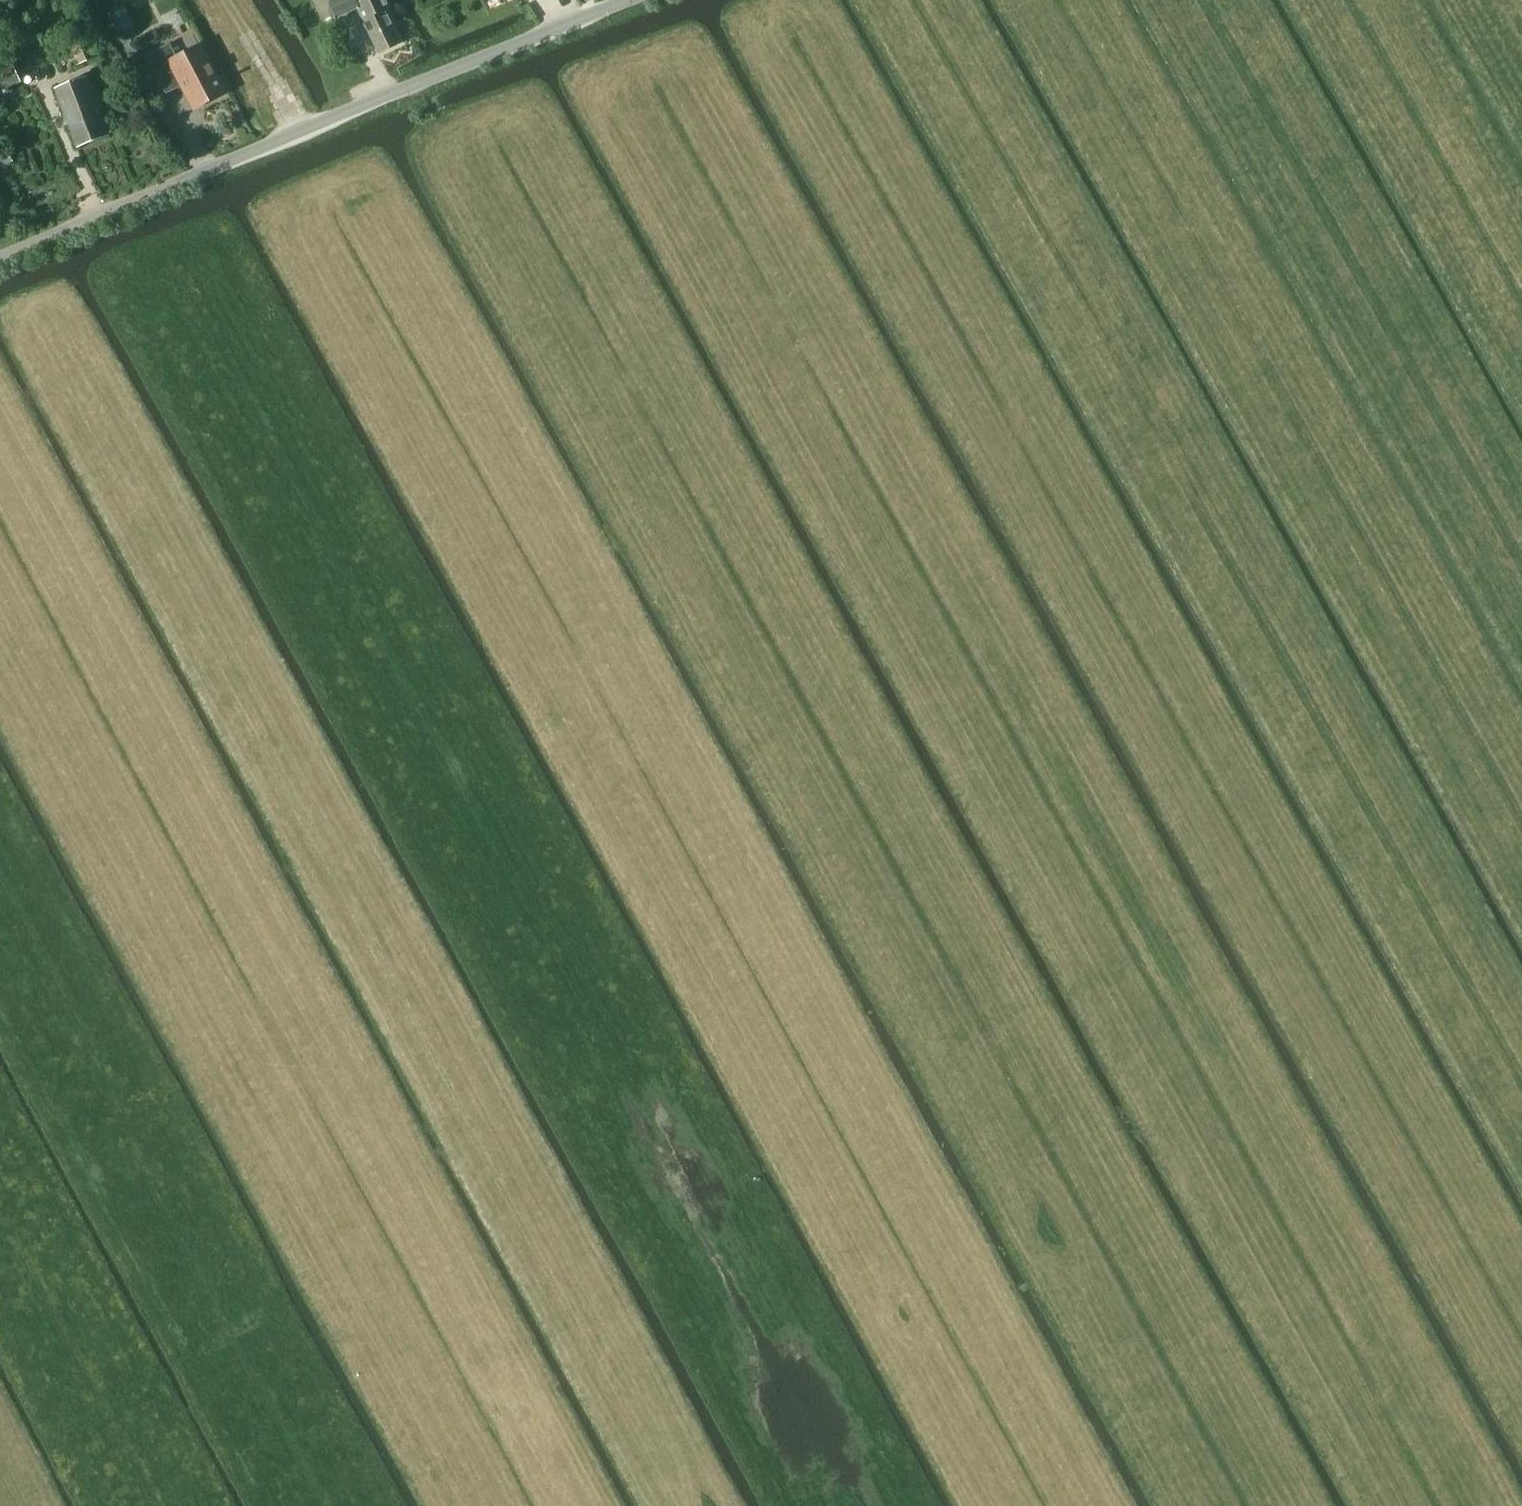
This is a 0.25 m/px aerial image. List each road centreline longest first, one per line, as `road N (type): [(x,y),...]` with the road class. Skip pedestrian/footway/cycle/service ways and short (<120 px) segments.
road 1 (tertiary): [(0,258),(628,0)]

